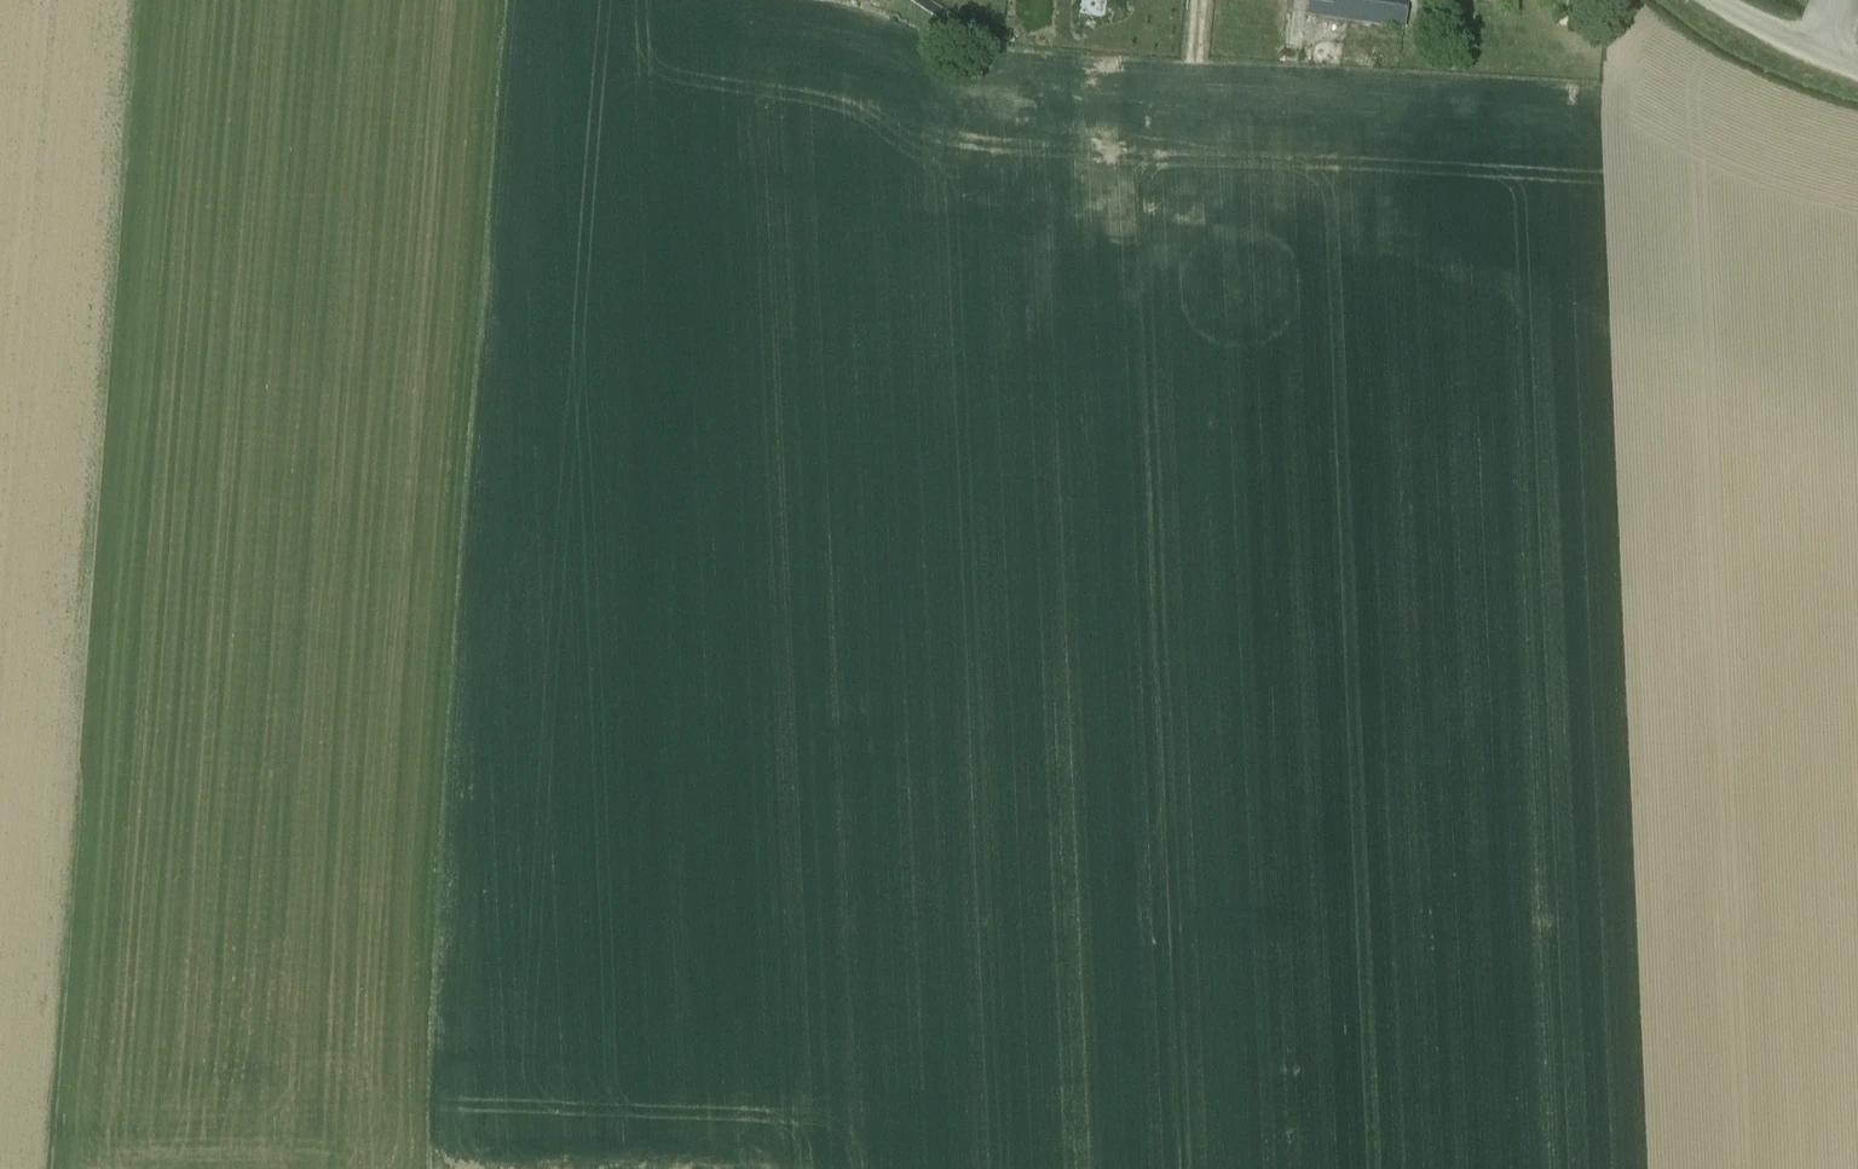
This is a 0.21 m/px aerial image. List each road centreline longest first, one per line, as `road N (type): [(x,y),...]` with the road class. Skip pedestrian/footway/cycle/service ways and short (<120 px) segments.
road 1 (unclassified): [(1857,61),(1729,0)]

